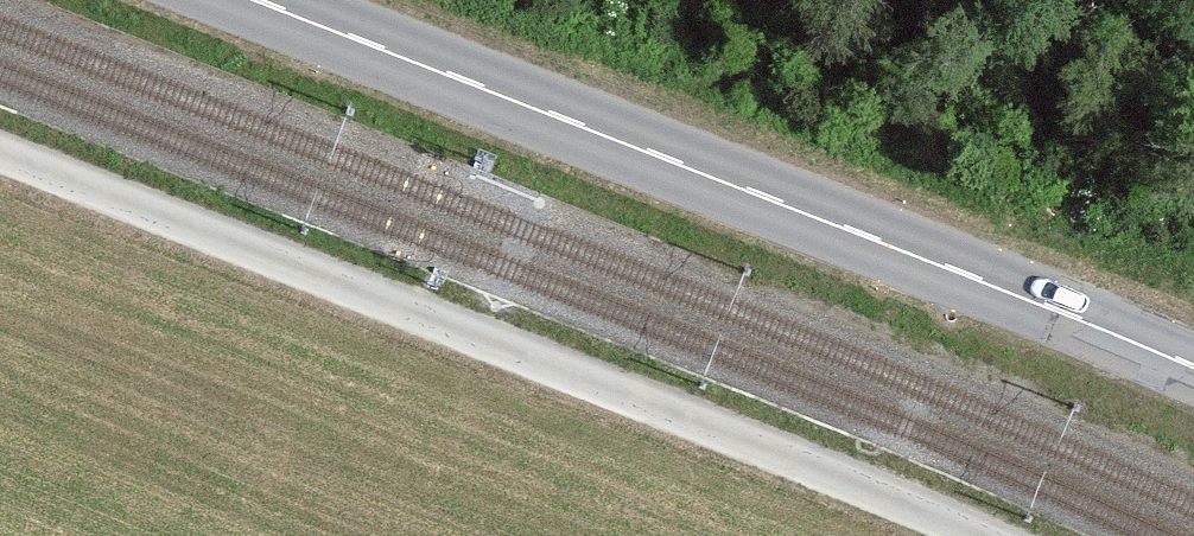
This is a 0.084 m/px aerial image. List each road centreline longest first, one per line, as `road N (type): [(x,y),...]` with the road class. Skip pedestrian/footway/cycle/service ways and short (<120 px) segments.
road 1 (unclassified): [(977,535),(0,151)]
road 2 (primary): [(253,0),(1193,368)]

